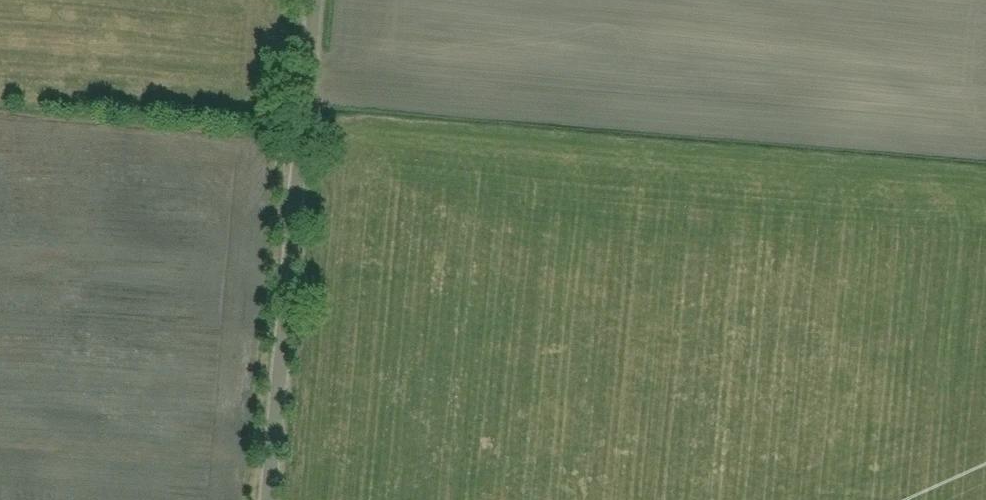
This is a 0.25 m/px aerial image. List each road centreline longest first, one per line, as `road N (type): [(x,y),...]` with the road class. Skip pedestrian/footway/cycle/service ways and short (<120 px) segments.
road 1 (unclassified): [(269,499),(316,0)]

